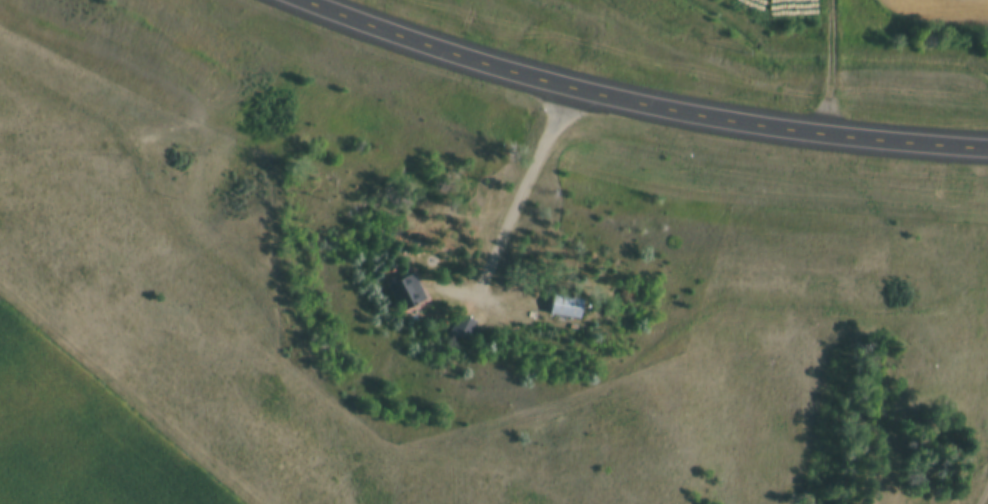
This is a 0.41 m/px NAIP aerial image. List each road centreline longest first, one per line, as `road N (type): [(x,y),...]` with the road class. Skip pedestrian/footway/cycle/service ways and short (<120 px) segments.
road 1 (primary): [(987,147),(772,136),(564,92),(320,0)]
road 2 (track): [(932,143),(936,0)]

